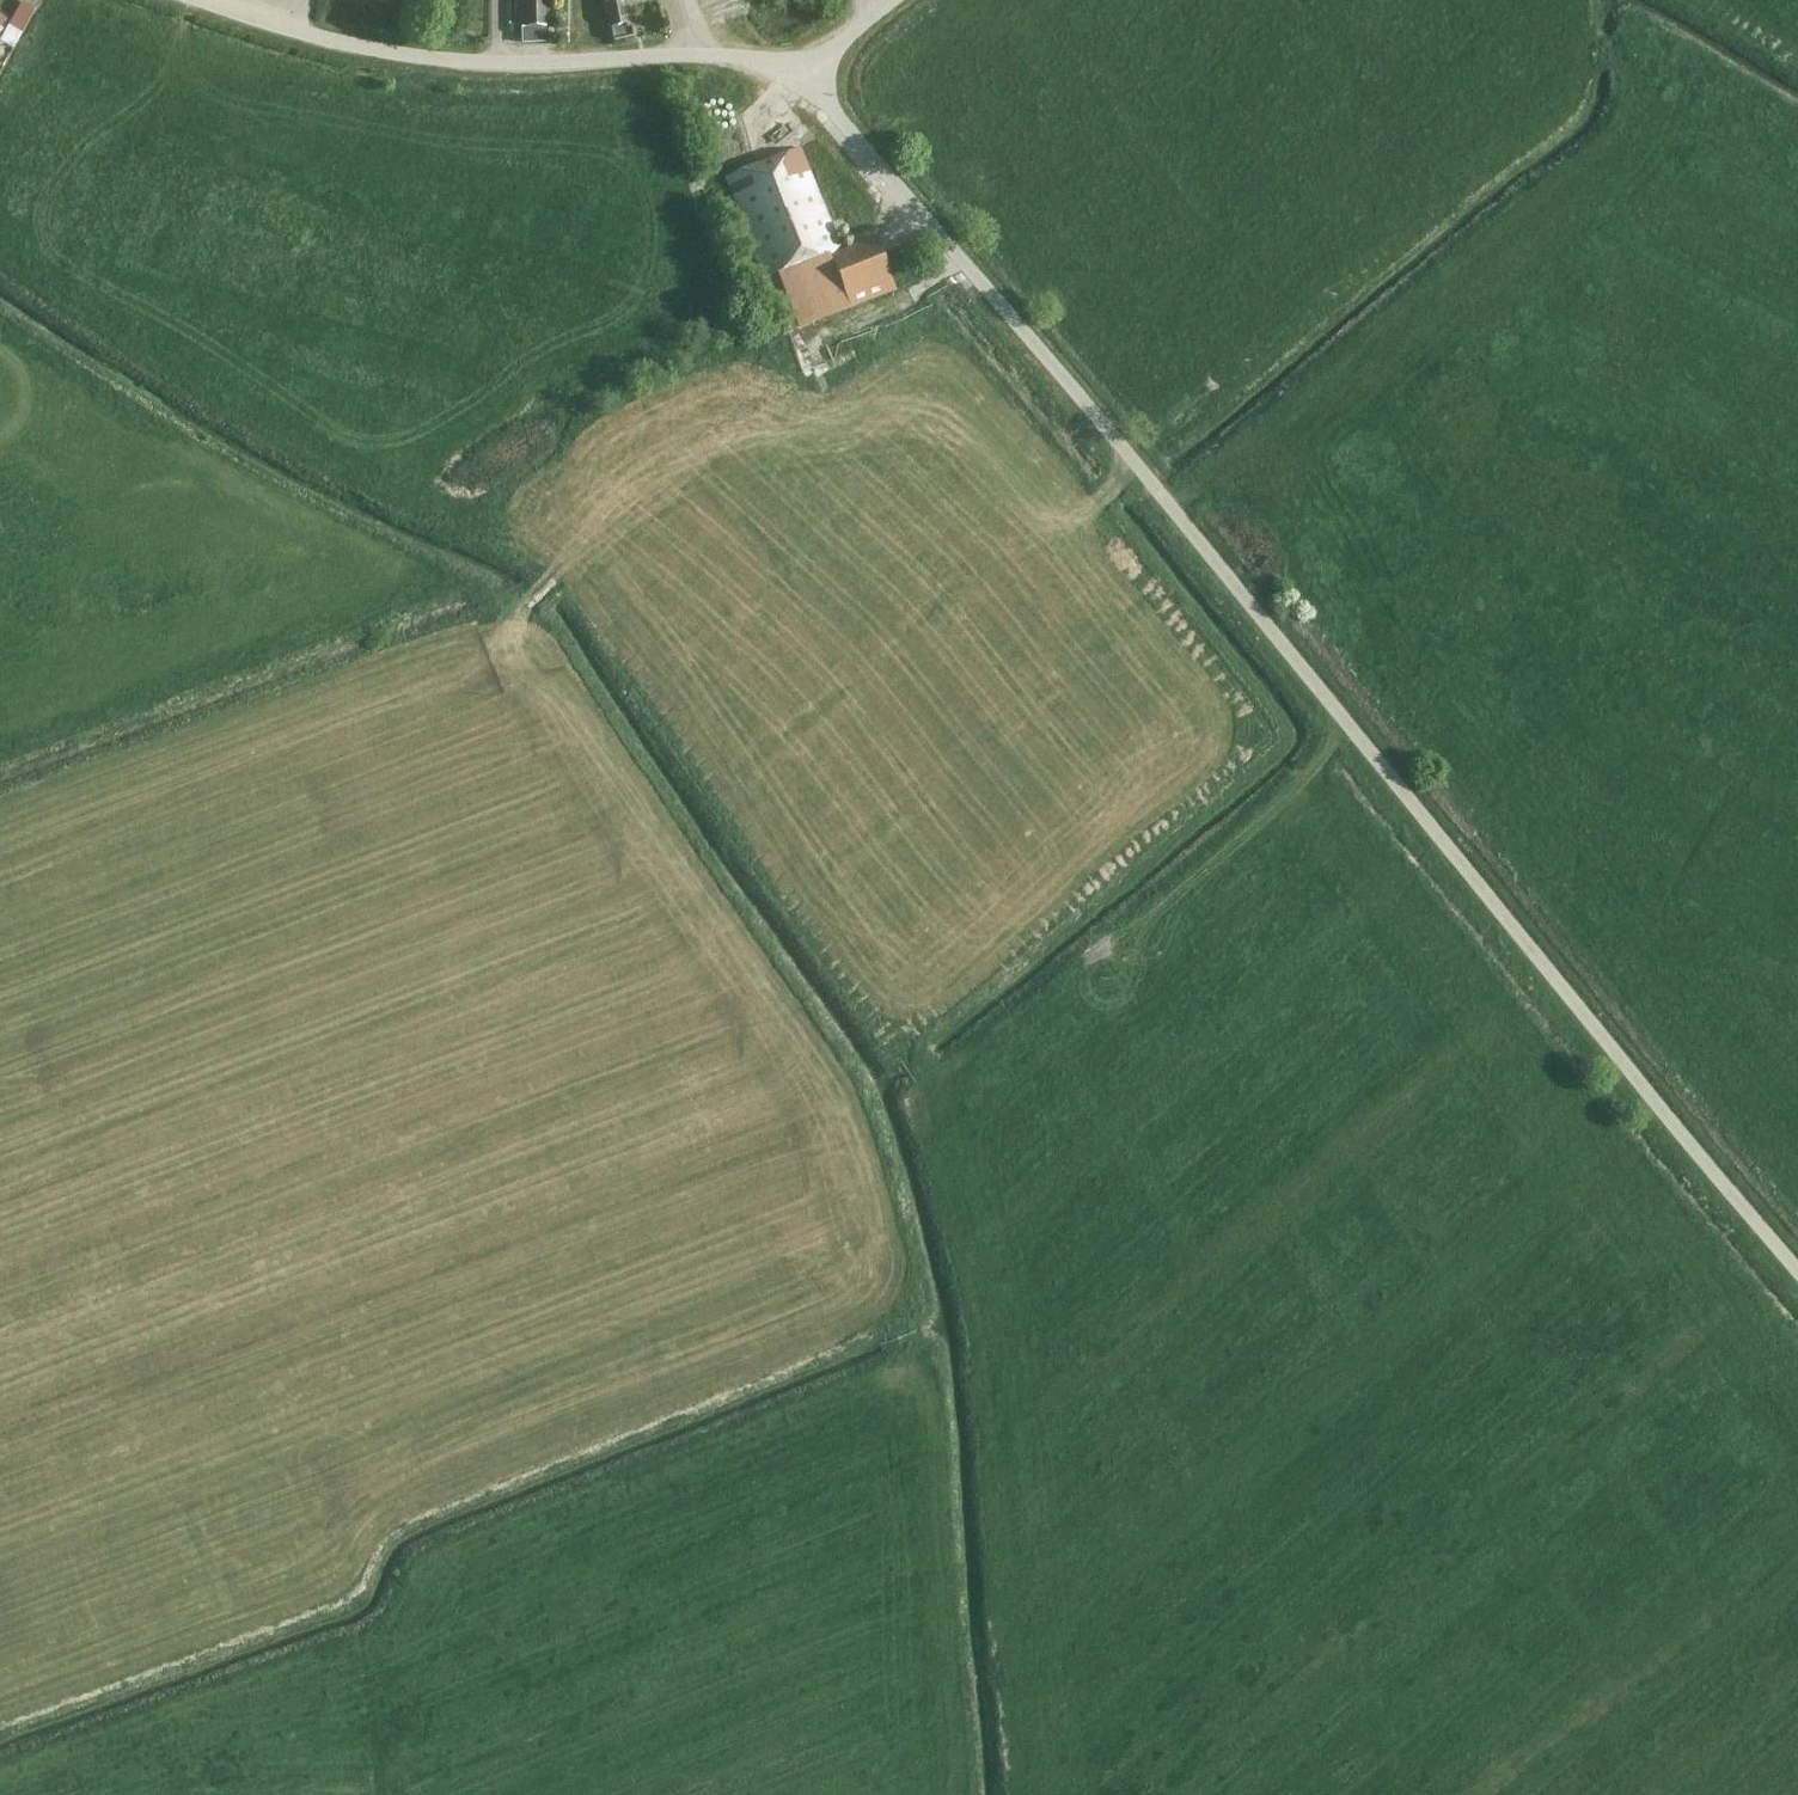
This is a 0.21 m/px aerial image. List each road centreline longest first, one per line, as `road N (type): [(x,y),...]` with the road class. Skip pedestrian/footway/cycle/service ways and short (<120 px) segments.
road 1 (residential): [(200,0),(361,51),(500,65)]
road 2 (residential): [(690,53),(804,59),(897,0)]
road 3 (residential): [(500,65),(690,53)]

